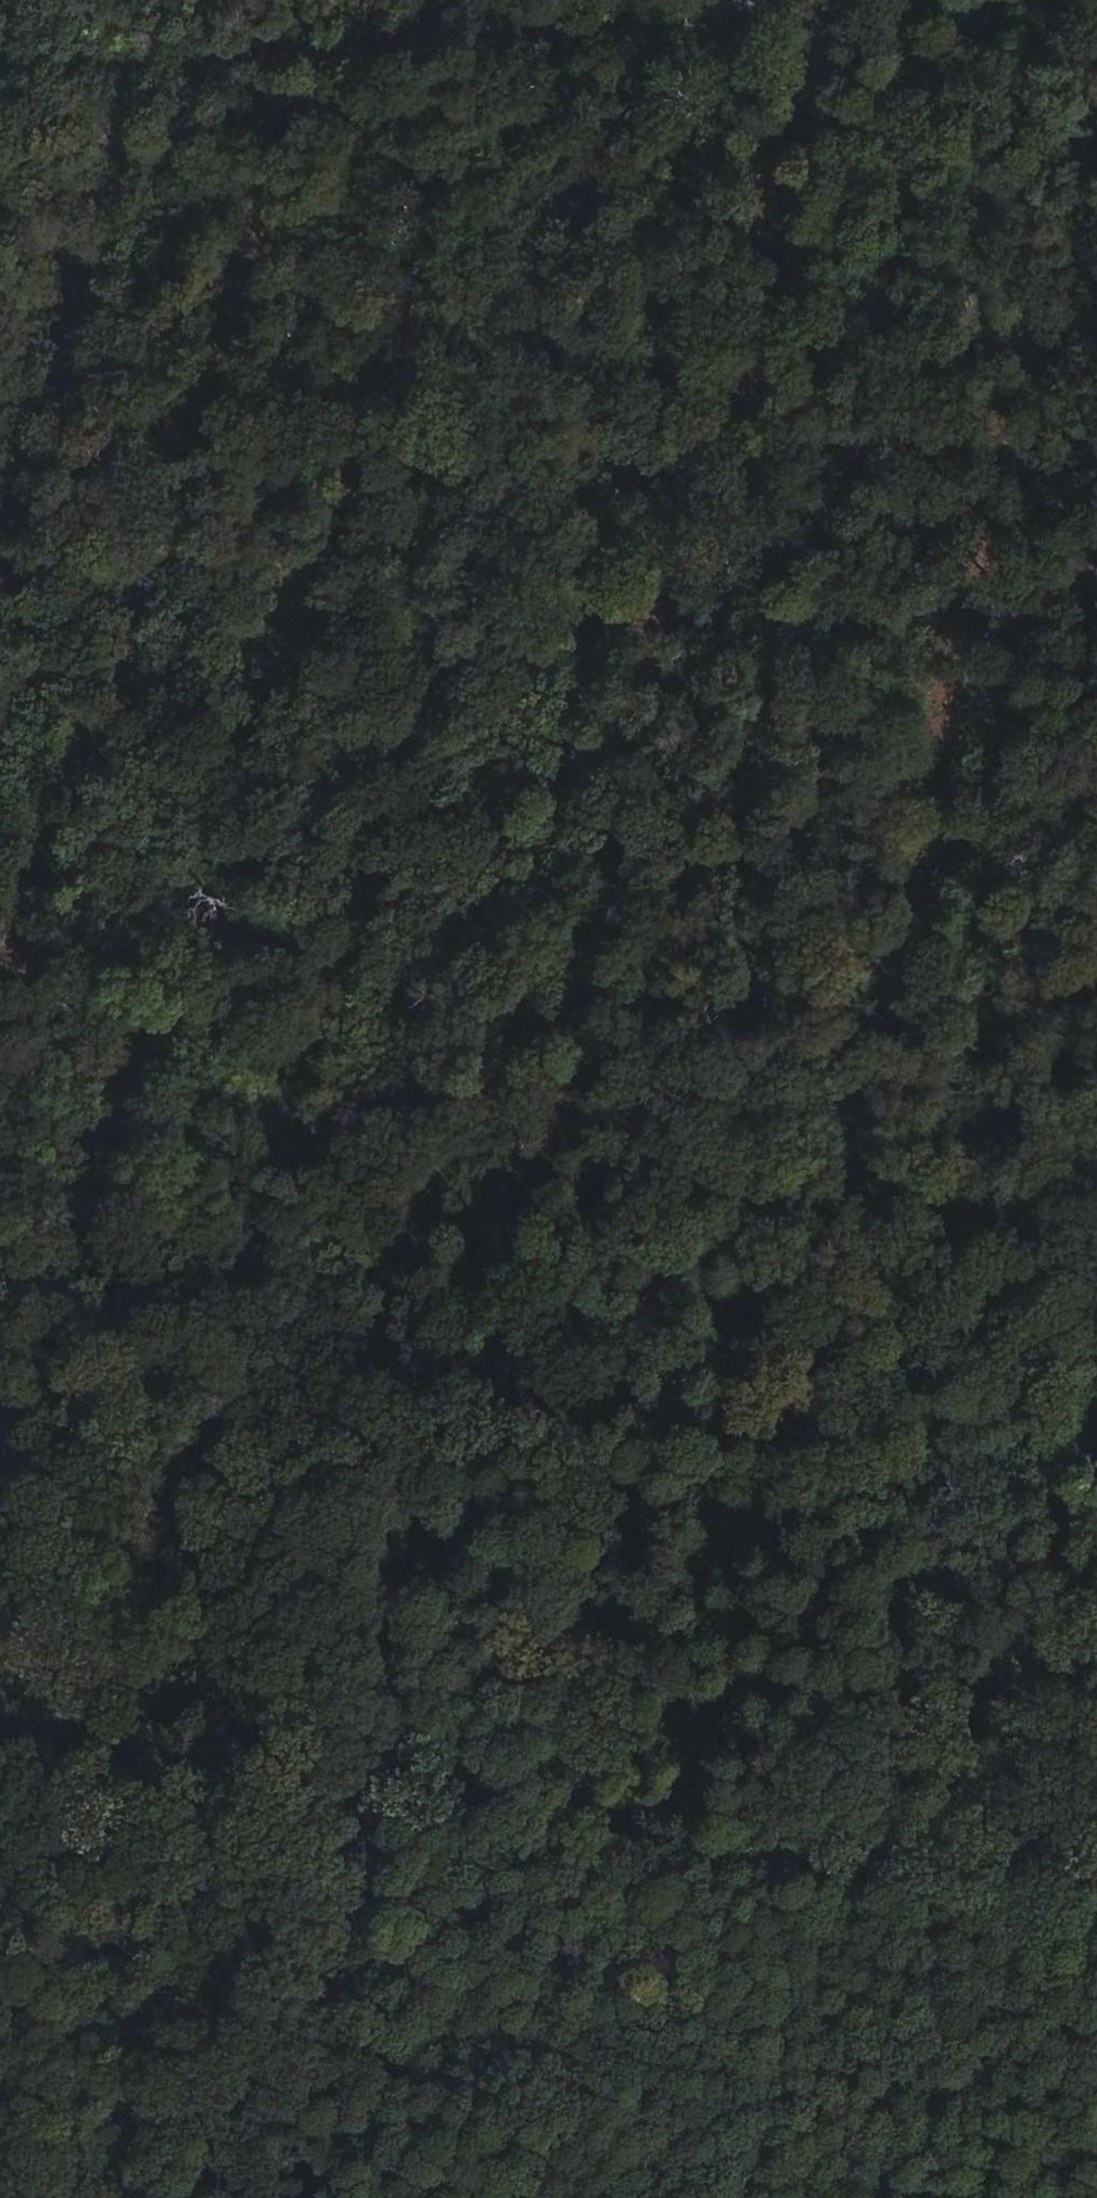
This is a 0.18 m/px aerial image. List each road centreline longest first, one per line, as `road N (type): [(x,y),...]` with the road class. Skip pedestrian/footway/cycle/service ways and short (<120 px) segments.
road 1 (track): [(709,0),(390,1777),(304,2197)]
road 2 (track): [(0,1700),(1096,1915)]

